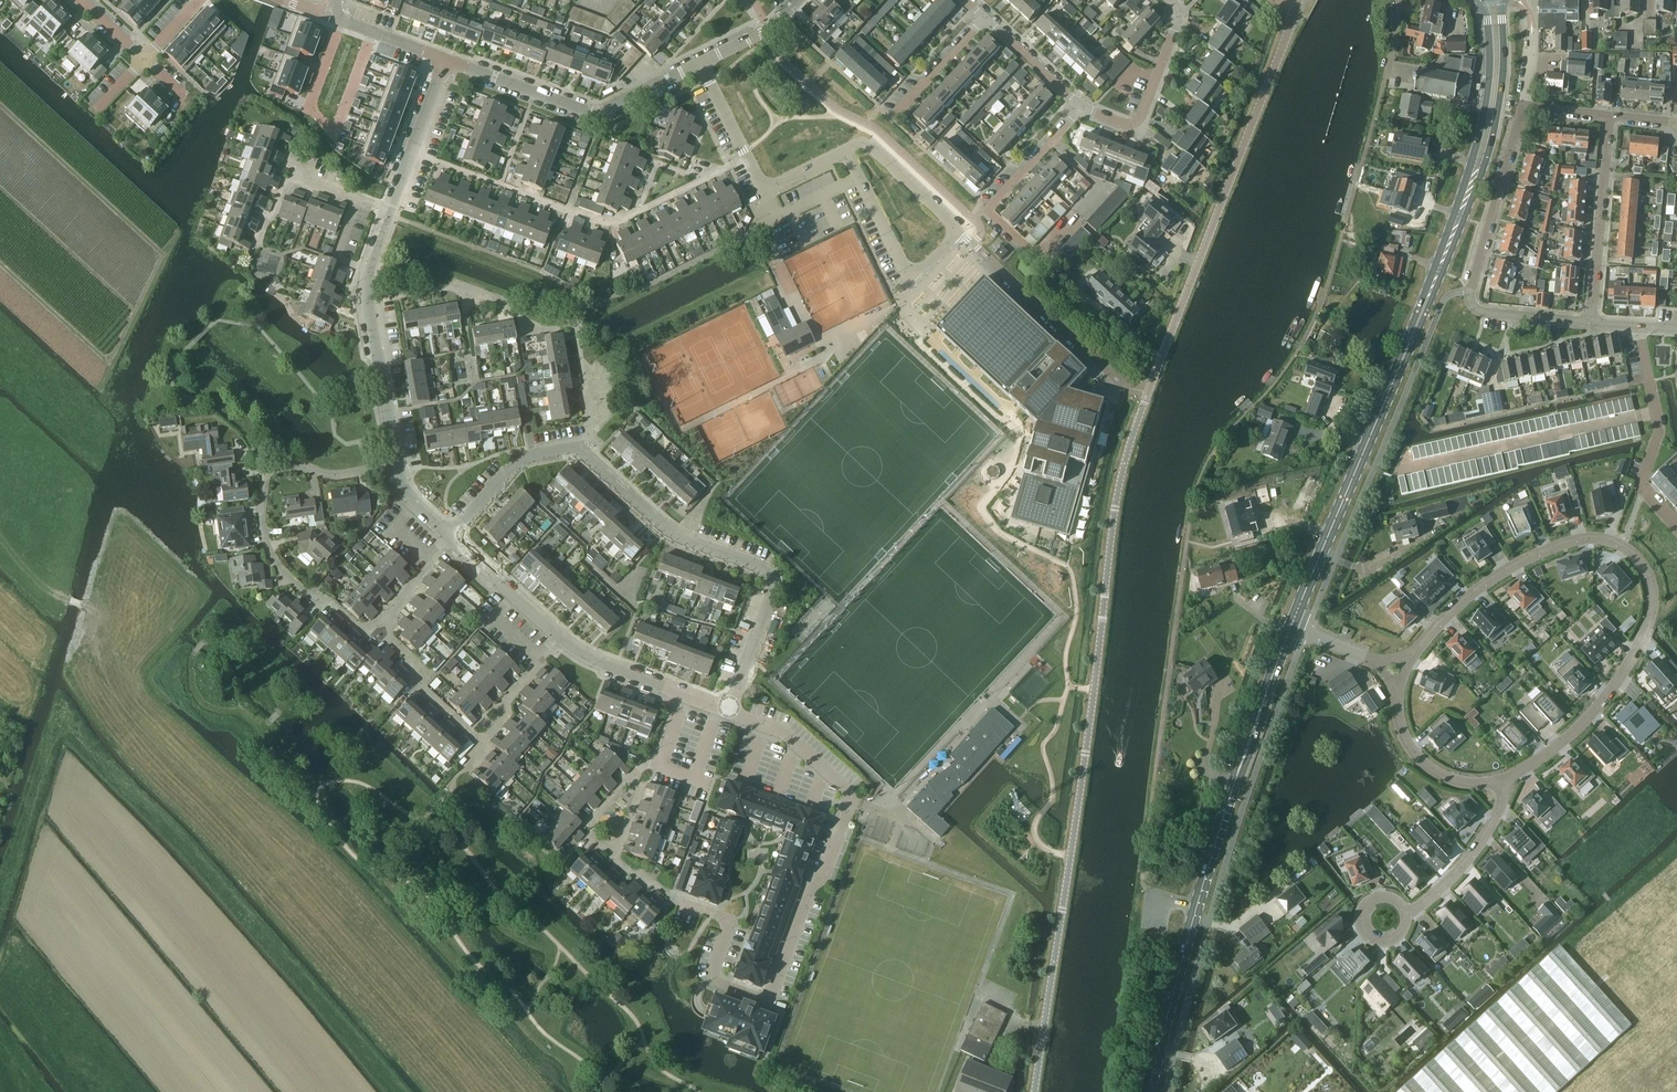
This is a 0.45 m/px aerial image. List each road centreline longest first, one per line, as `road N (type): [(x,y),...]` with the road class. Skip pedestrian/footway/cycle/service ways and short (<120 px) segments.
road 1 (unclassified): [(1036,1091),(1115,508),(1149,393)]
road 2 (residential): [(1401,671),(1469,594),(1552,546),(1591,538),(1622,543),(1642,560),(1656,593),(1645,638),(1609,696),(1572,736),(1500,786)]
road 3 (residential): [(732,708),(785,734),(846,789),(851,807),(767,999),(716,979),(729,923),(681,902)]
road 4 (residential): [(732,708),(775,577),(668,534),(585,456),(543,456),(517,467),(452,538)]
road 5 (secondary): [(1291,628),(1472,184)]
road 6 (unclassified): [(1149,393),(1299,0)]
road 7 (residential): [(747,158),(609,226),(411,154)]
road 8 (secondary): [(1151,1091),(1239,772)]
road 9 (residential): [(1592,322),(1472,305),(1524,106)]
road 10 (residential): [(446,59),(599,113),(702,63)]
road 11 (residential): [(957,231),(1127,387),(1149,393)]
road 12 (residential): [(385,617),(363,631),(334,604),(317,605),(279,567),(264,517),(264,477),(278,467)]
road 13 (residential): [(846,150),(909,282),(957,231)]
road 14 (residential): [(1676,525),(1644,488),(1659,432),(1641,327)]
road 15 (residential): [(1592,322),(1610,117)]
road 16 (residential): [(399,465),(368,306),(370,271)]
road 17 (secondary): [(1472,184),(1500,100),(1501,0)]
road 18 (residential): [(1500,786),(1504,797),(1474,854),(1434,895),(1385,919)]
road 19 (secondary): [(1485,0),(1487,98),(1472,184)]
road 20 (residential): [(1083,108),(1124,123),(1143,114),(1176,25),(1171,0)]
road 21 (residential): [(1500,786),(1434,772),(1409,748),(1394,702),(1401,671)]
road 22 (residential): [(485,742),(423,688),(385,617)]
road 23 (residential): [(261,247),(289,174),(357,198)]
road 24 (residential): [(957,231),(863,142),(846,150)]
road 25 (residential): [(558,634),(452,538)]
road 26 (residential): [(558,634),(606,663),(686,692)]
road 27 (residential): [(988,209),(1083,108)]
road 28 (residential): [(894,118),(987,19)]
road 29 (residential): [(987,19),(1083,108)]
road 30 (residential): [(846,150),(764,191),(747,158)]
road 31 (residential): [(446,59),(330,17)]
road 32 (residential): [(278,467),(339,476),(399,465)]

